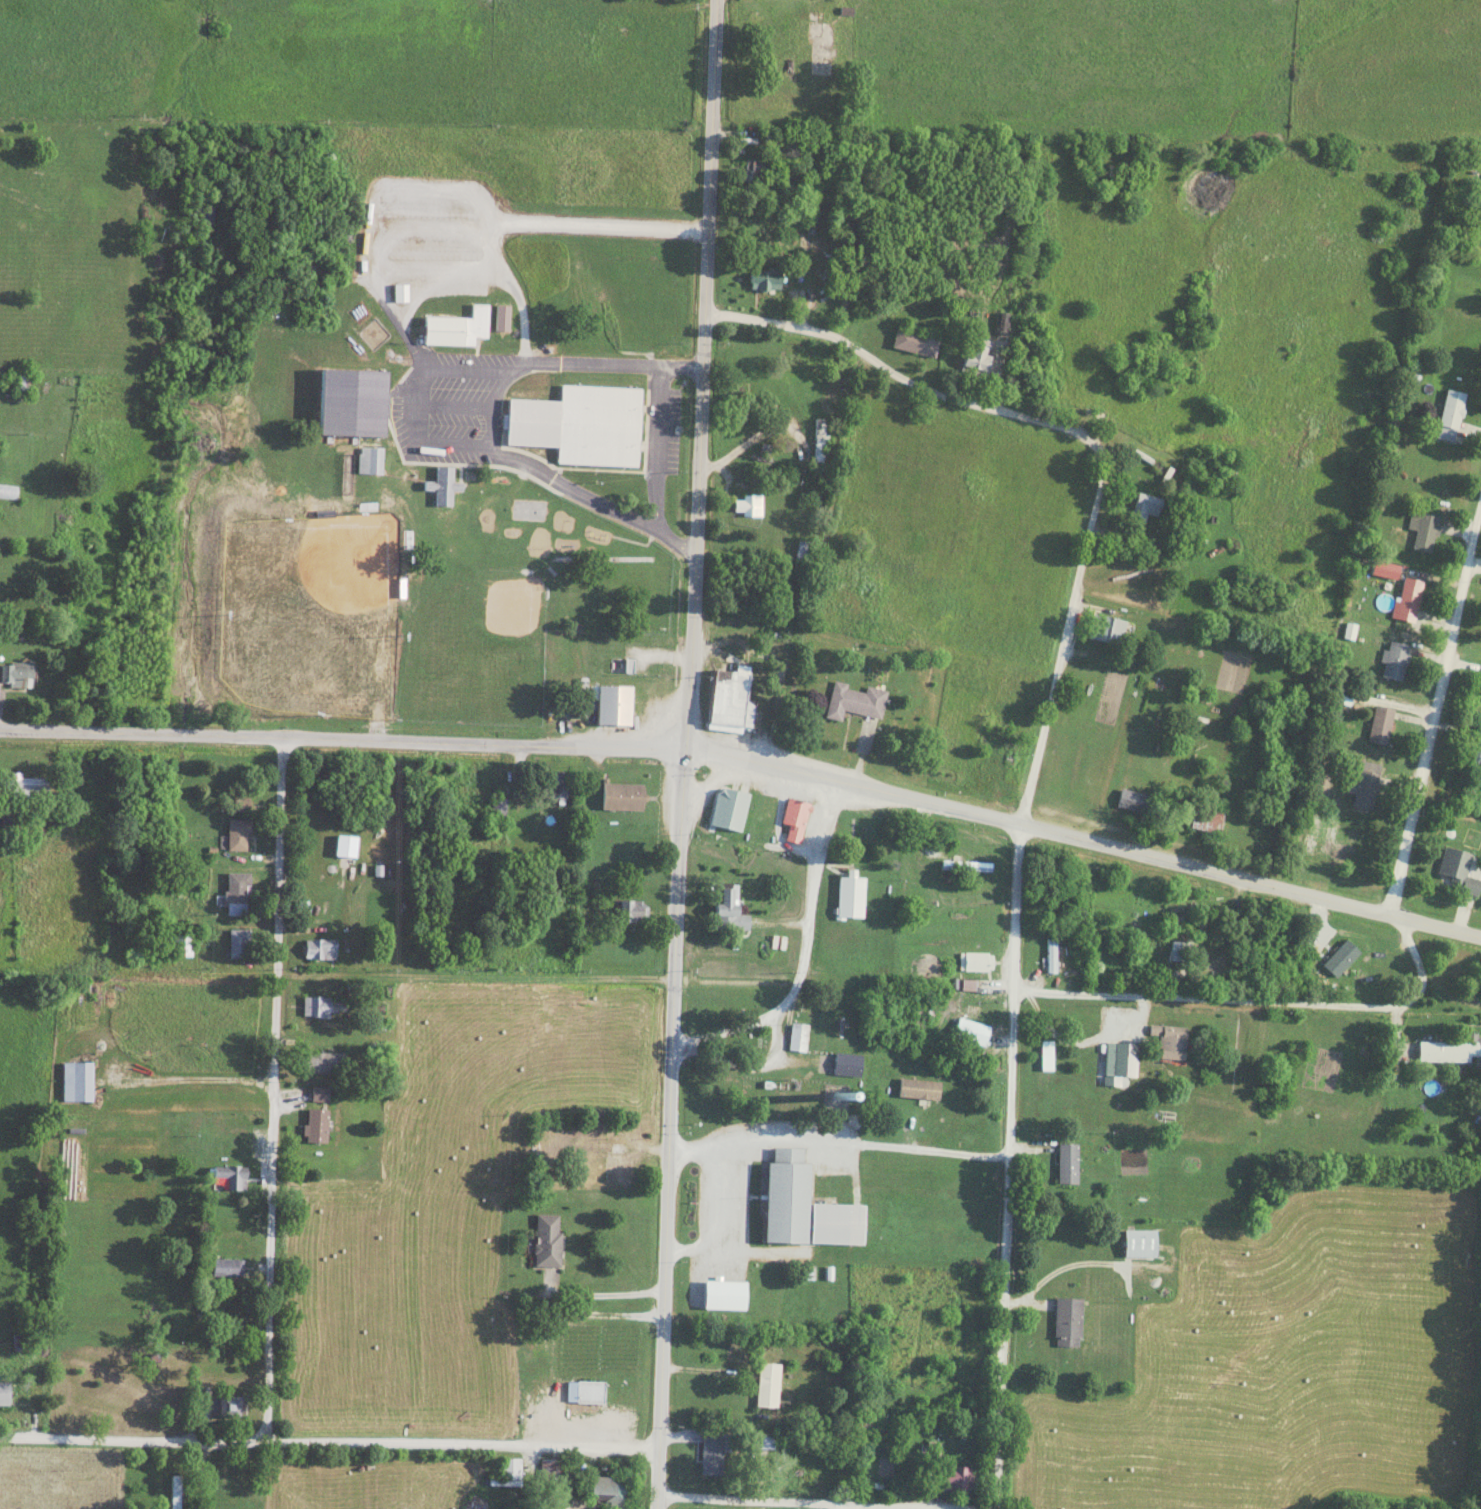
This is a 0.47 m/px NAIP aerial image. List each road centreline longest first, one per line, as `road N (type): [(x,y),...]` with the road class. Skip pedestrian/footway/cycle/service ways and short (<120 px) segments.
road 1 (secondary): [(654,1508),(715,0)]
road 2 (tertiary): [(1480,940),(739,758),(0,729)]
road 3 (residential): [(996,1508),(1021,827),(1103,458),(1083,434),(897,380),(831,338),(703,311)]
road 4 (residential): [(266,1443),(281,740)]
road 5 (residential): [(657,1447),(0,1441)]
road 6 (residential): [(1387,917),(1480,505)]
road 7 (residential): [(1013,994),(1302,1007),(1413,1003)]
road 8 (residential): [(673,976),(276,979)]
road 9 (residential): [(671,1046),(734,1035),(787,1002),(805,958),(827,780)]
road 10 (residential): [(667,1147),(705,1151),(777,1140),(1007,1157)]
road 11 (residential): [(996,1507),(655,1496)]

